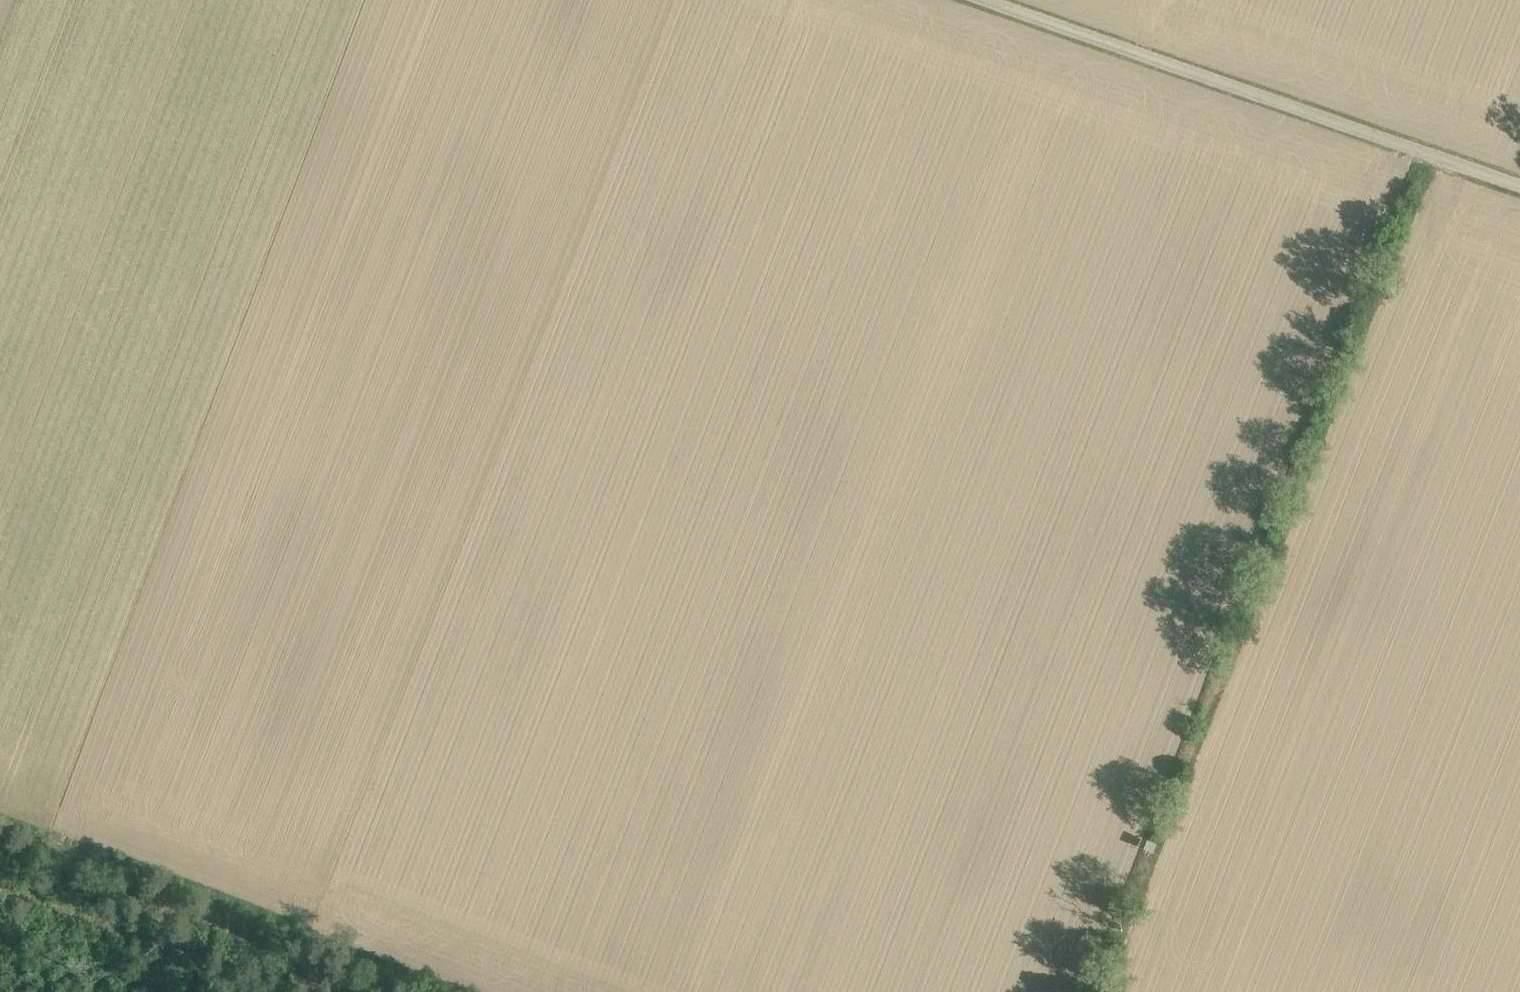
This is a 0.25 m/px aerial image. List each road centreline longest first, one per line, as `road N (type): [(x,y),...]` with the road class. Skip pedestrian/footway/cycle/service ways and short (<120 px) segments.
road 1 (unclassified): [(979,0),(1519,188)]

